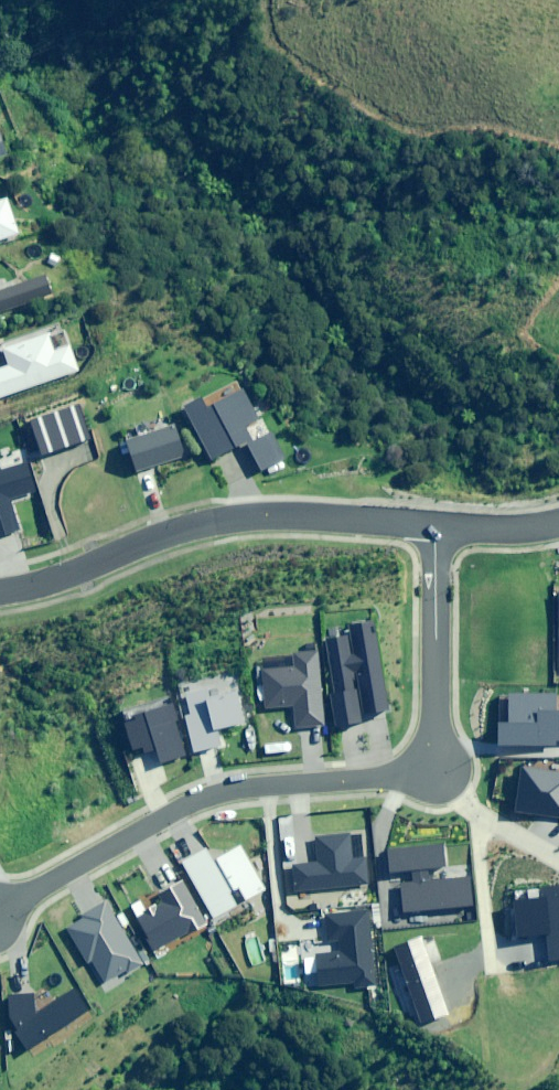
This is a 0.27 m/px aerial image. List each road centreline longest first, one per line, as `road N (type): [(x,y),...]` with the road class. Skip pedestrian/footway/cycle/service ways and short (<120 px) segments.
road 1 (residential): [(437,528),(240,519),(0,595)]
road 2 (residential): [(421,762),(387,777),(192,802),(0,898)]
road 3 (residential): [(437,528),(436,723),(421,762)]
road 4 (residential): [(421,762),(483,817),(558,853)]
road 5 (residential): [(558,525),(437,528)]

